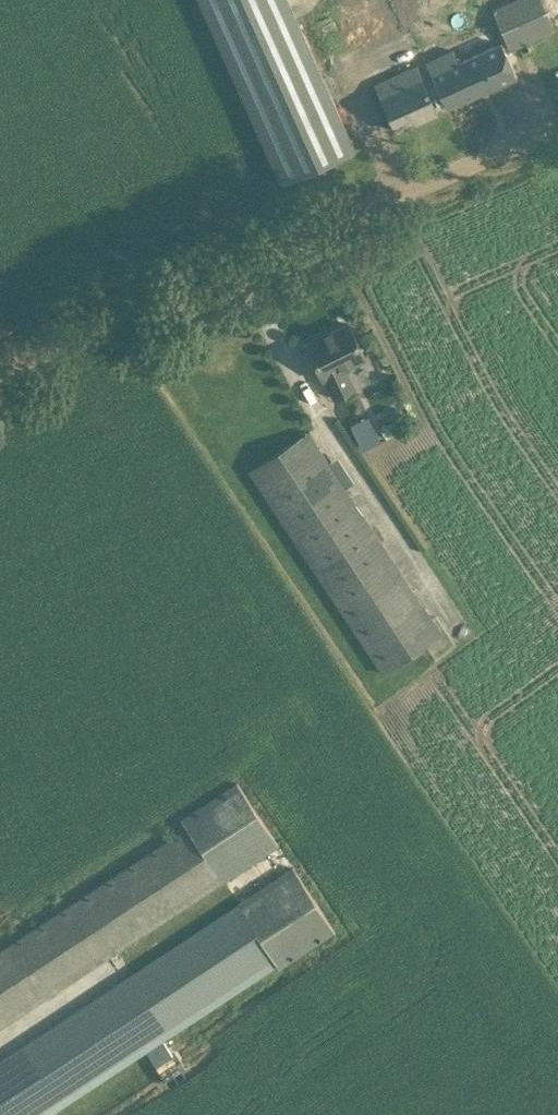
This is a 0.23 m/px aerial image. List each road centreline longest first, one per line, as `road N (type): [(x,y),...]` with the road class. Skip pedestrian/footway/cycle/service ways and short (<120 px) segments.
road 1 (track): [(557,132),(0,378)]

